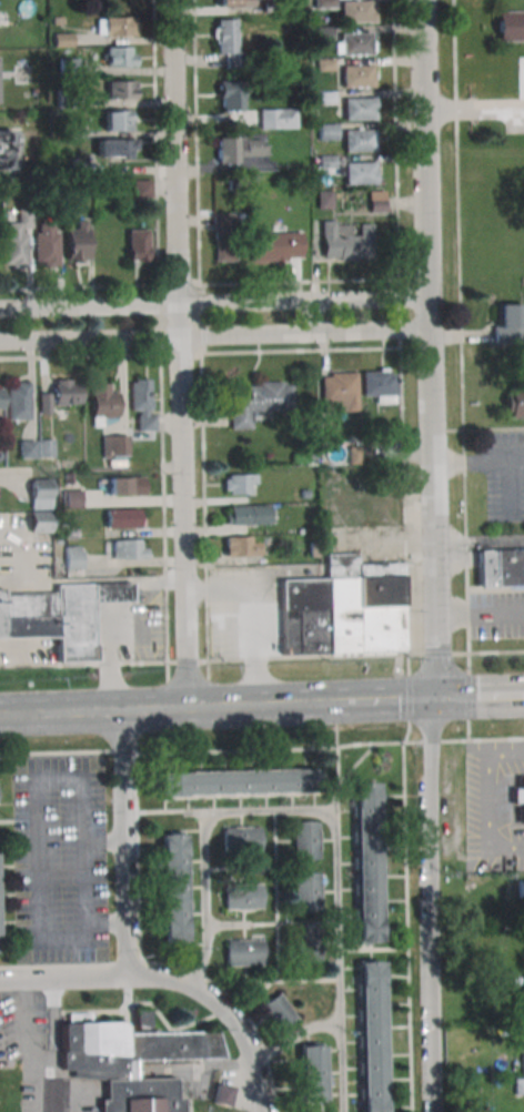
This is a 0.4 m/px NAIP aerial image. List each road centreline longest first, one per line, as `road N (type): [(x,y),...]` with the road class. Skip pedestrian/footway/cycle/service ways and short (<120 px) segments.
road 1 (residential): [(433,1111),(430,738),(436,654),(422,0)]
road 2 (residential): [(0,341),(430,330)]
road 3 (residential): [(184,714),(178,304)]
road 4 (secondary): [(0,720),(313,708)]
road 5 (residential): [(313,301),(0,307)]
road 6 (residential): [(178,304),(171,0)]
road 7 (residential): [(128,977),(120,716)]
road 8 (residential): [(265,1111),(256,1054),(228,1010),(181,980),(128,977)]
road 9 (residential): [(0,980),(128,977)]

